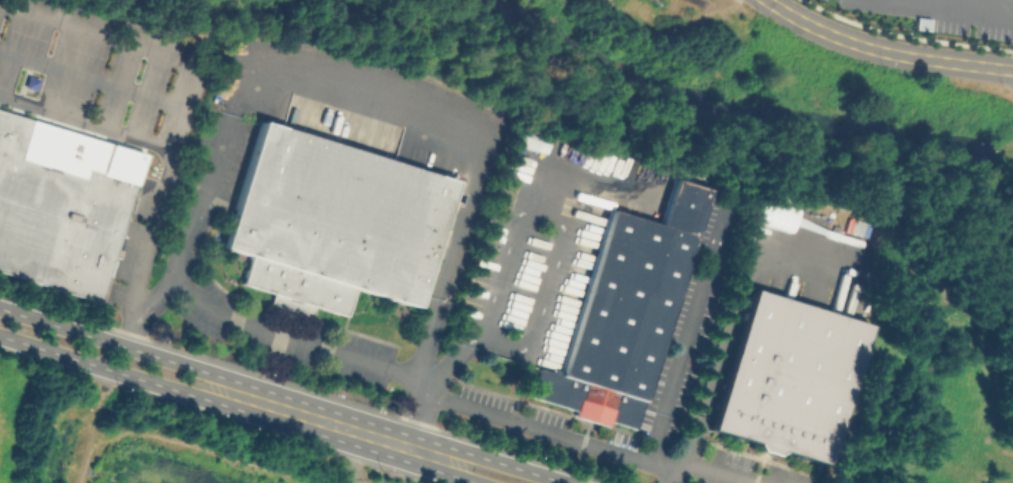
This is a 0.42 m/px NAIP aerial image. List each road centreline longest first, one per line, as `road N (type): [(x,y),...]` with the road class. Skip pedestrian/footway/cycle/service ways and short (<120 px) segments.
road 1 (tertiary): [(767,0),(862,46),(1012,70)]
road 2 (secondary): [(220,390),(205,372),(0,308)]
road 3 (secondary): [(220,390),(444,459)]
road 4 (secondary): [(0,336),(196,396),(220,390)]
road 5 (secondary): [(566,482),(478,456),(444,459)]

